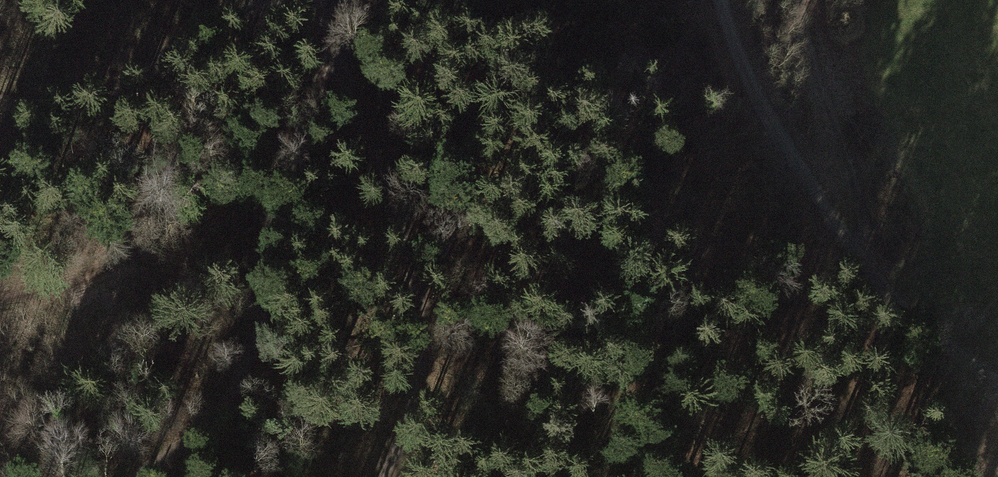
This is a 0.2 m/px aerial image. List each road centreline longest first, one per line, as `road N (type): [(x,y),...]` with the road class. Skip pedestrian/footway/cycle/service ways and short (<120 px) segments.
road 1 (track): [(380,476),(421,343),(401,226),(341,75),(336,0)]
road 2 (track): [(338,52),(288,162),(244,359),(214,422),(135,476)]
road 3 (track): [(997,383),(877,283),(829,225),(736,62),(719,0)]
road 4 (track): [(0,96),(25,103),(95,96),(149,76),(271,0)]
road 5 (track): [(877,283),(793,0)]

